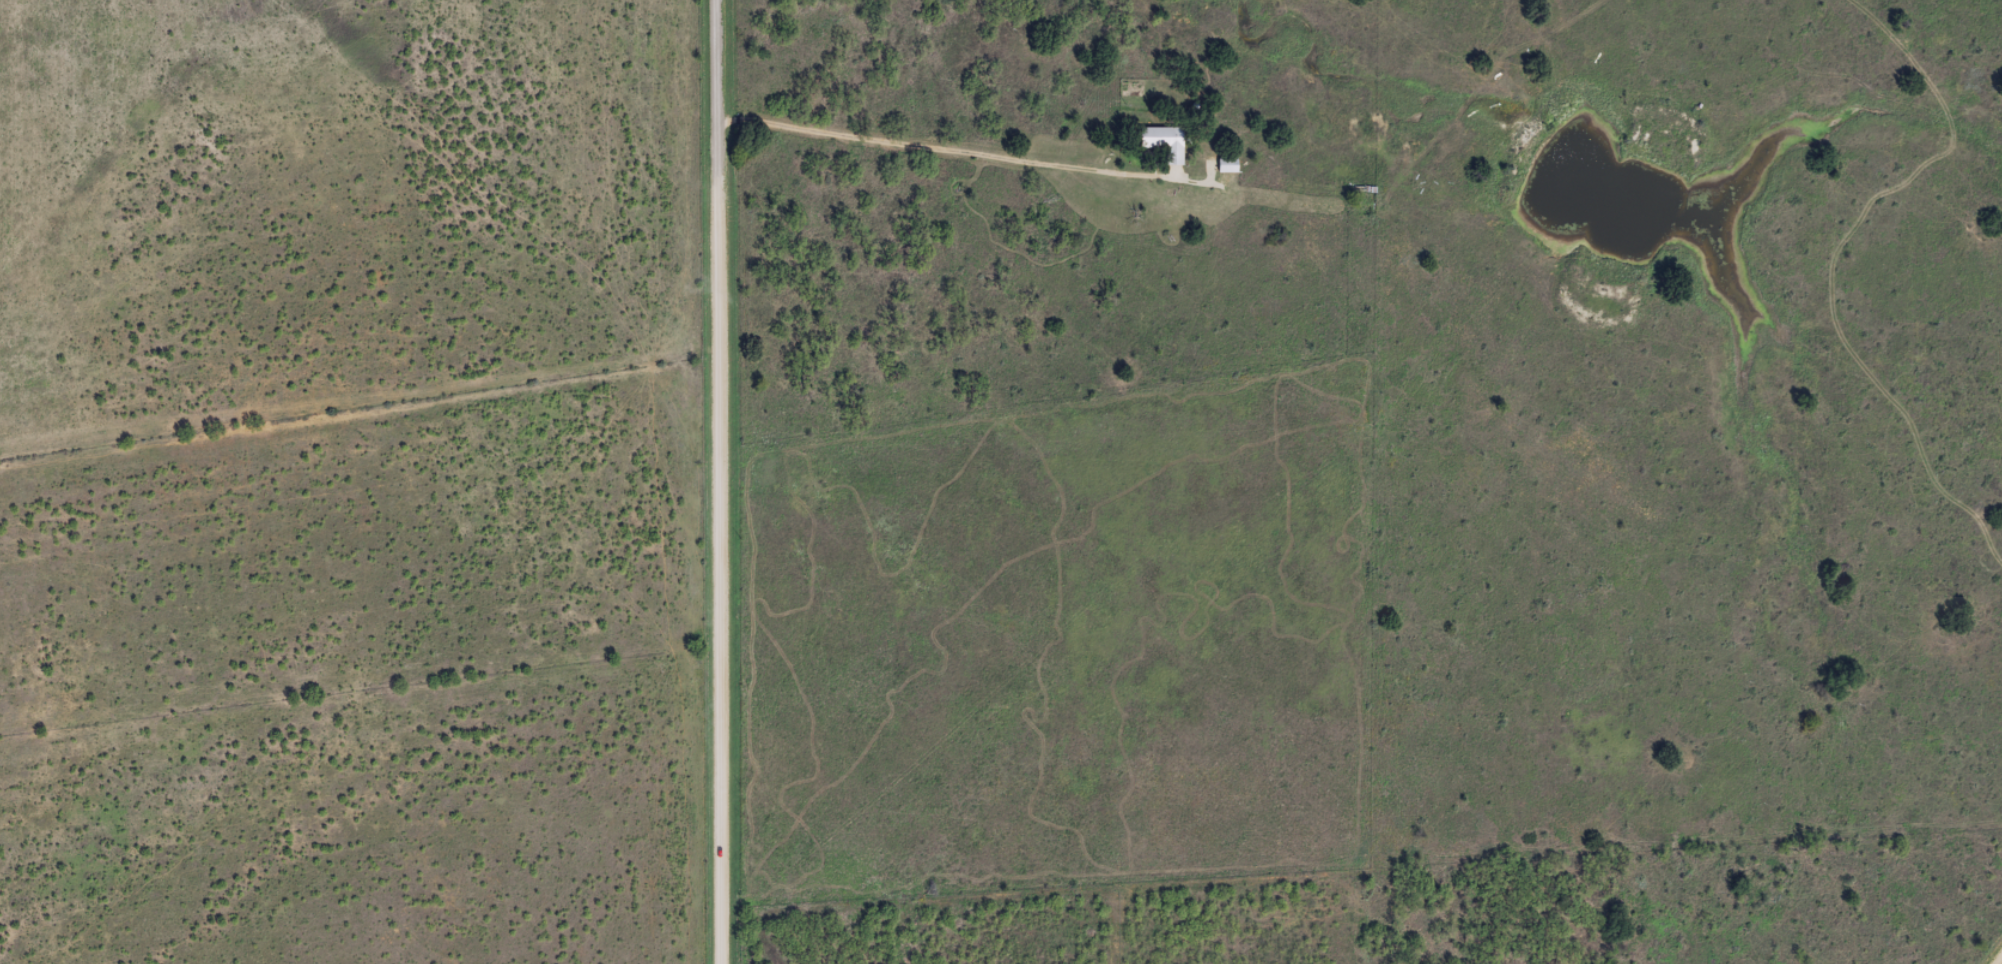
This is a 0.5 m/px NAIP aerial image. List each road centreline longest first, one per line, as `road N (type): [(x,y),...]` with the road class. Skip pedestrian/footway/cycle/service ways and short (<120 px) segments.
road 1 (residential): [(741,963),(739,0)]
road 2 (residential): [(739,126),(1117,167)]

